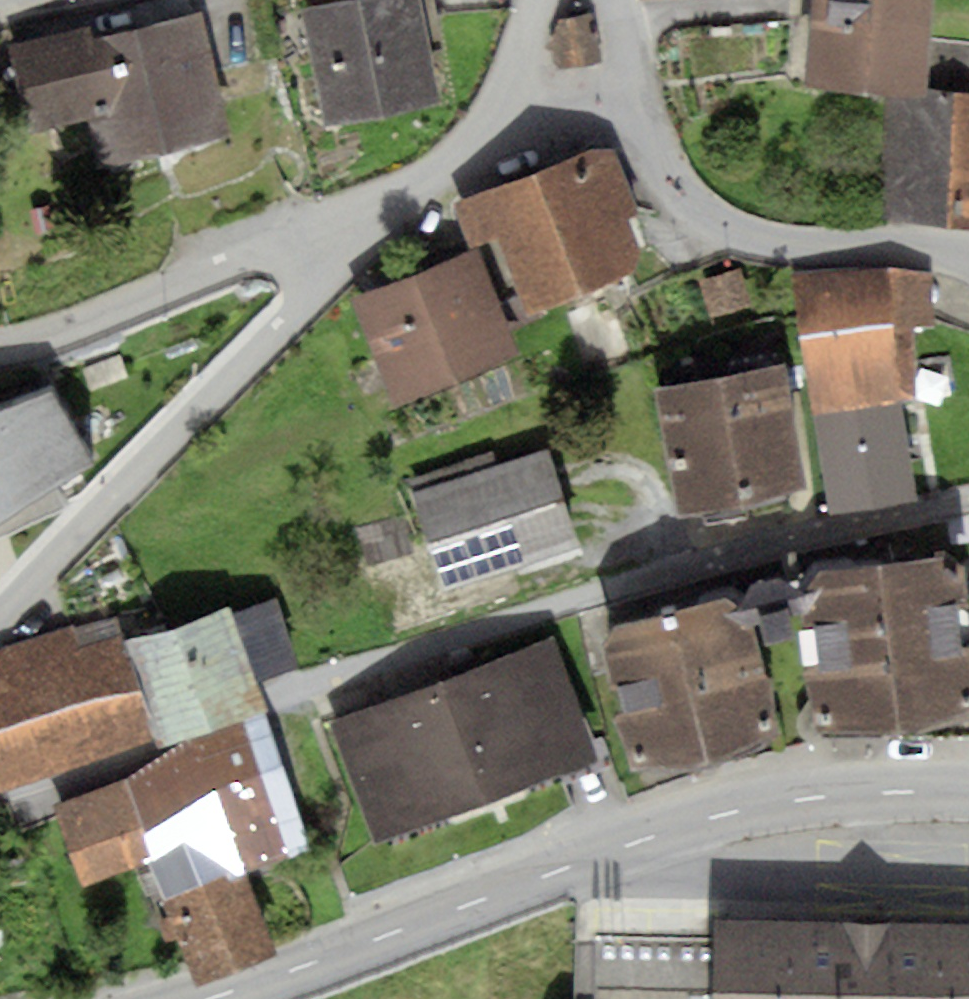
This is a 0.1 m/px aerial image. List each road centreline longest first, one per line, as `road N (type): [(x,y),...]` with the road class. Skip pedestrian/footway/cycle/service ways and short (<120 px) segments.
road 1 (residential): [(0,811),(548,606),(968,503)]
road 2 (tertiary): [(207,998),(680,829),(777,804),(866,792),(968,794)]
road 3 (residential): [(0,622),(412,187)]
road 4 (residential): [(412,187),(123,305),(0,344)]
road 5 (residential): [(968,254),(784,247),(721,229),(681,200),(630,104)]
road 6 (residential): [(412,187),(485,130),(527,45),(539,0)]
road 7 (residential): [(412,187),(630,104)]

